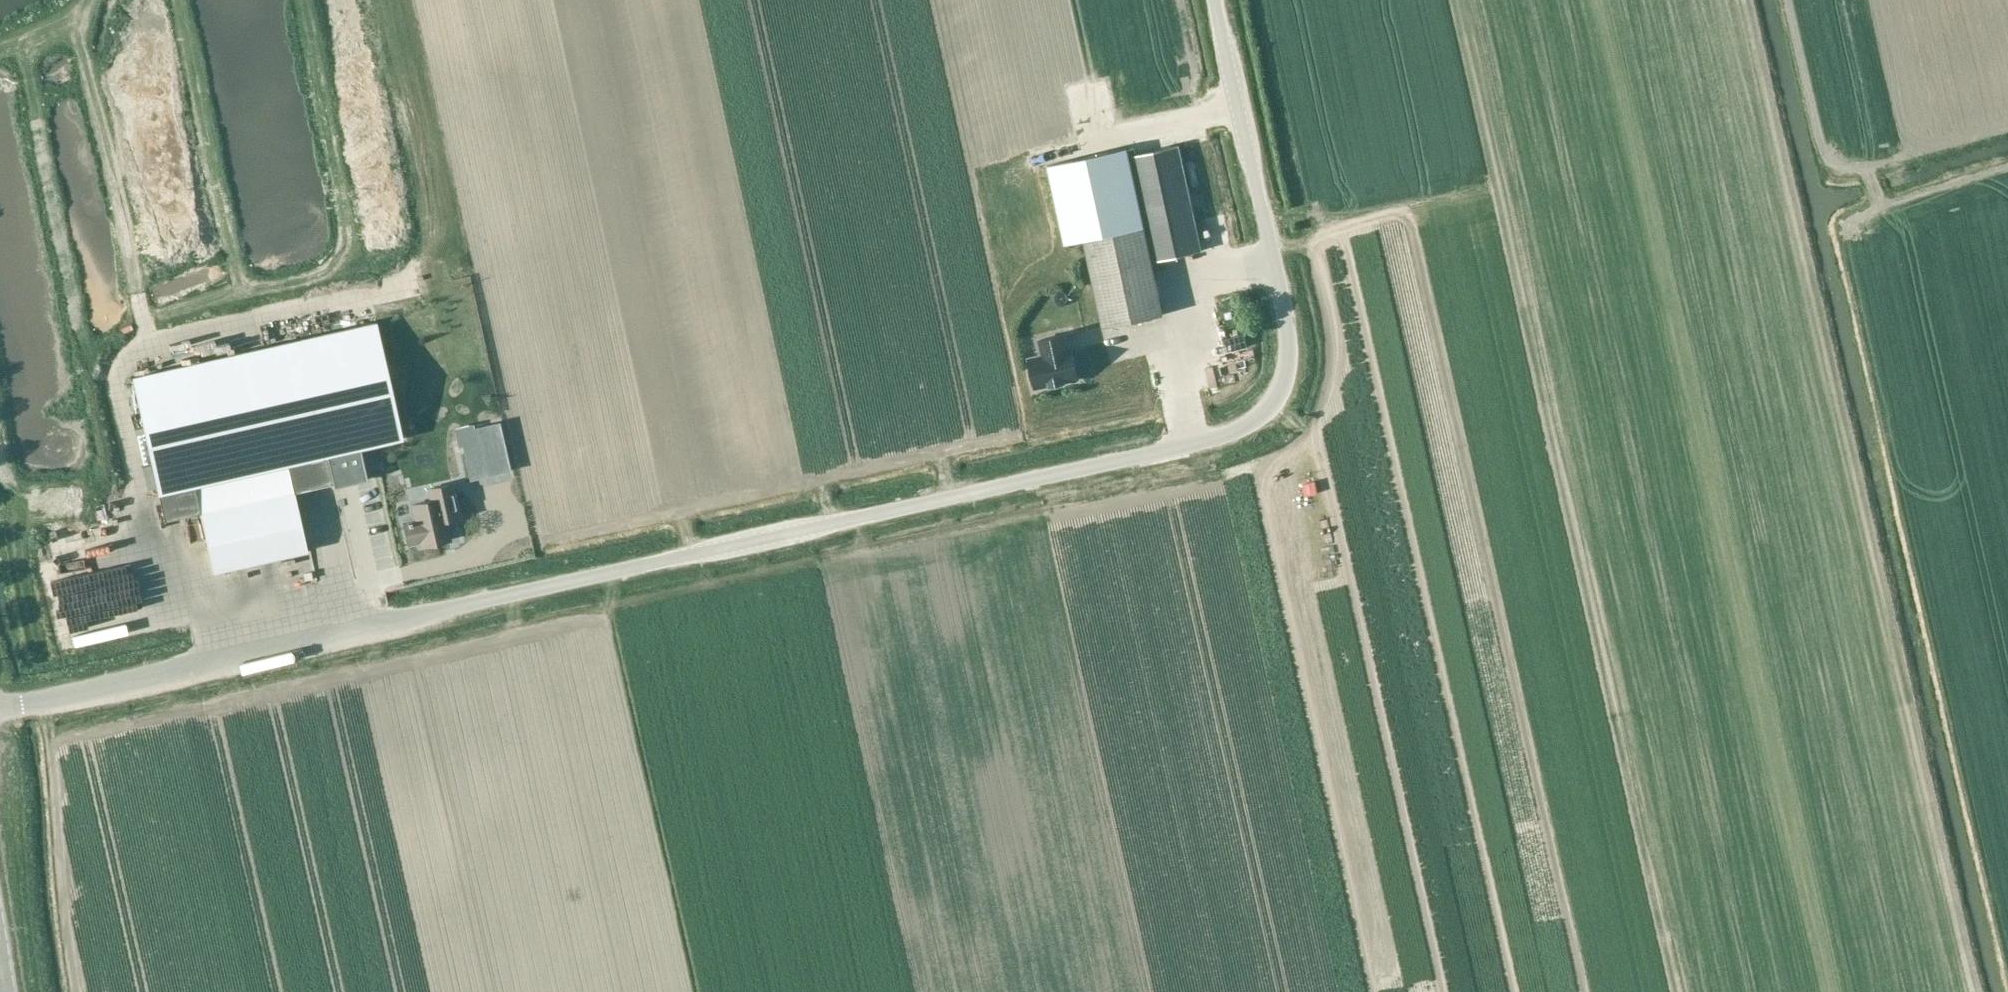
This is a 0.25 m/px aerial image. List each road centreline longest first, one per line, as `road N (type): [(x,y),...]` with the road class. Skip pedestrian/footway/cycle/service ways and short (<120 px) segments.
road 1 (unclassified): [(0,708),(1184,447),(1256,420),(1281,379),(1289,335),(1214,0)]

